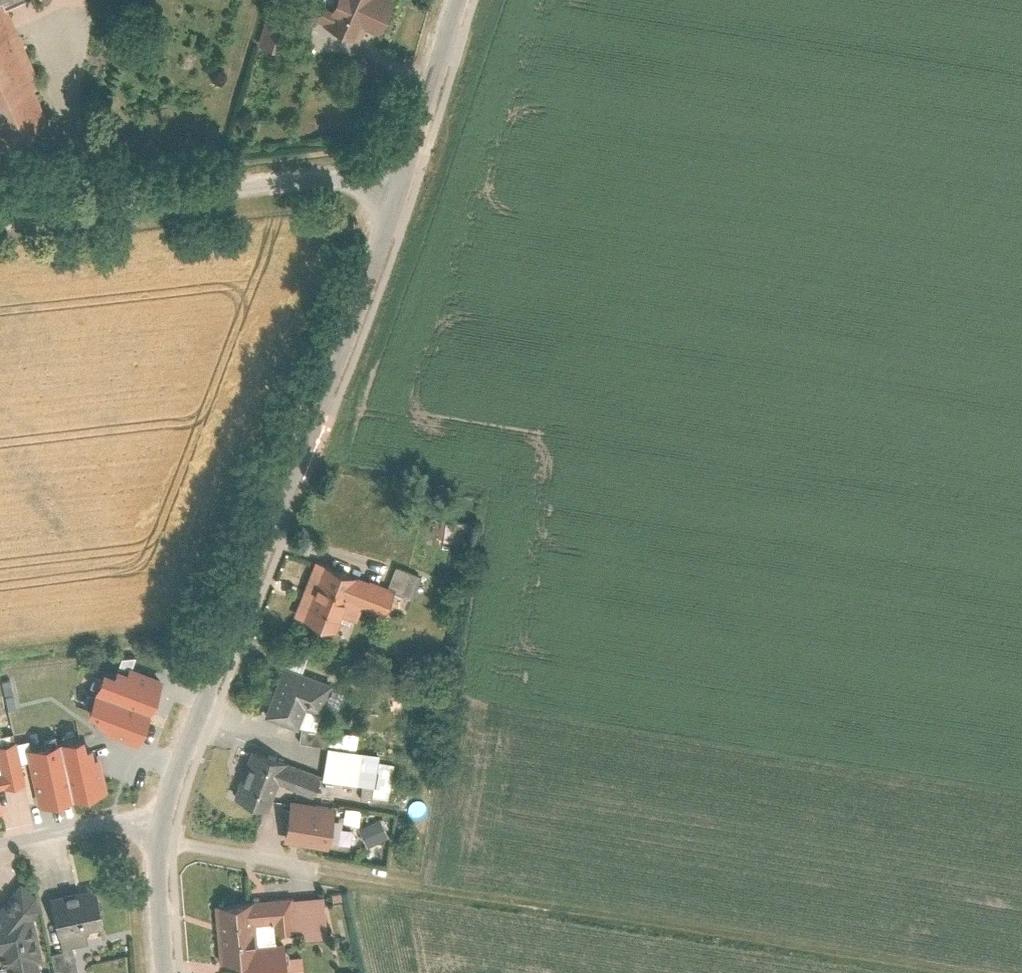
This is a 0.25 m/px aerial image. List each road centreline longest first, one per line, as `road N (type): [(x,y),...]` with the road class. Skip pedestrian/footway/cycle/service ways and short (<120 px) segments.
road 1 (residential): [(402,181),(165,808)]
road 2 (residential): [(0,221),(402,181)]
road 3 (residential): [(460,0),(402,181)]
road 4 (residential): [(165,808),(0,843)]
road 5 (residential): [(164,972),(157,884),(165,808)]

